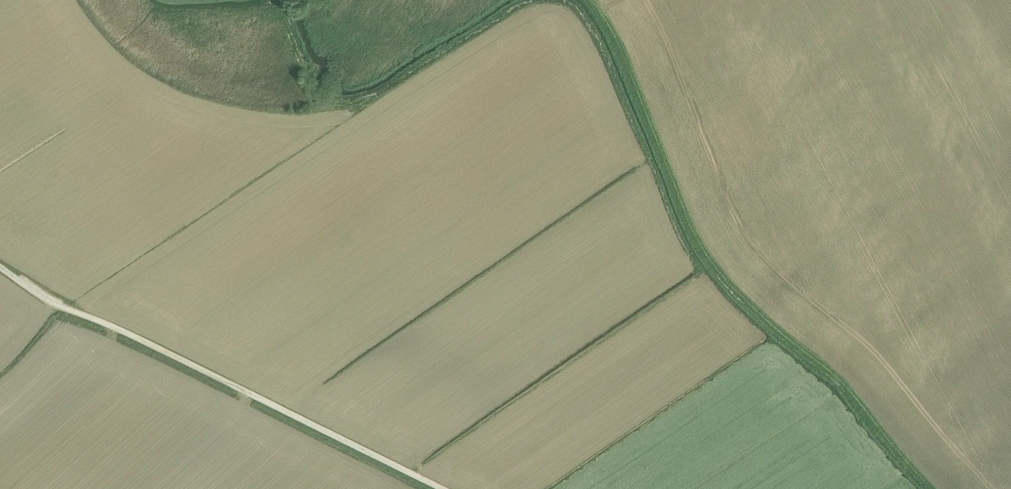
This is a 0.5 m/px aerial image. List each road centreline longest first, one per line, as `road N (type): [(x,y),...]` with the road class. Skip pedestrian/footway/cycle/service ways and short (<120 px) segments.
road 1 (residential): [(435,488),(124,333),(64,311),(0,268)]

